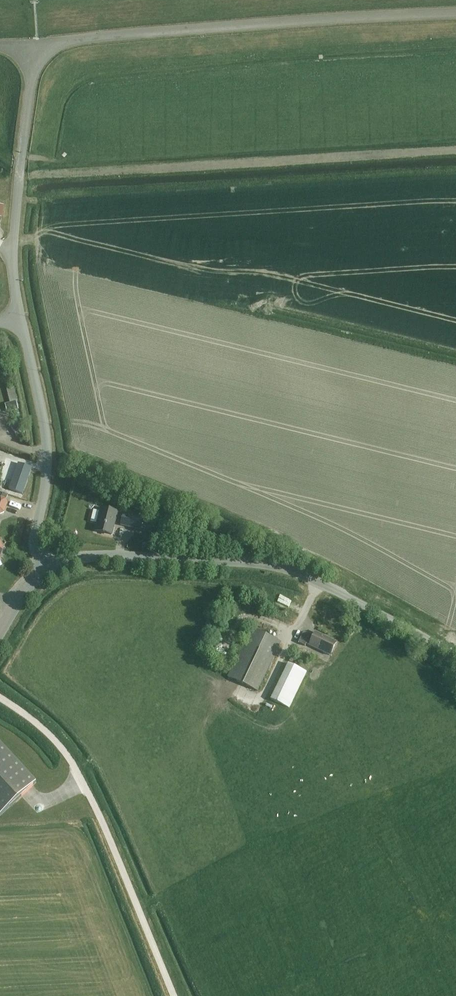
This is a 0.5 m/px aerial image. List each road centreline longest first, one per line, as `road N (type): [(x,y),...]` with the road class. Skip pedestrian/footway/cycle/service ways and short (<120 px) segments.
road 1 (unclassified): [(455,654),(281,569),(111,556),(44,571)]
road 2 (unclassified): [(37,43),(455,14)]
road 3 (unclassified): [(175,995),(77,769),(43,729),(0,696)]
road 4 (unclassified): [(20,316),(12,243),(37,43)]
road 5 (unclassified): [(44,571),(35,542),(49,464),(45,425),(20,316)]

